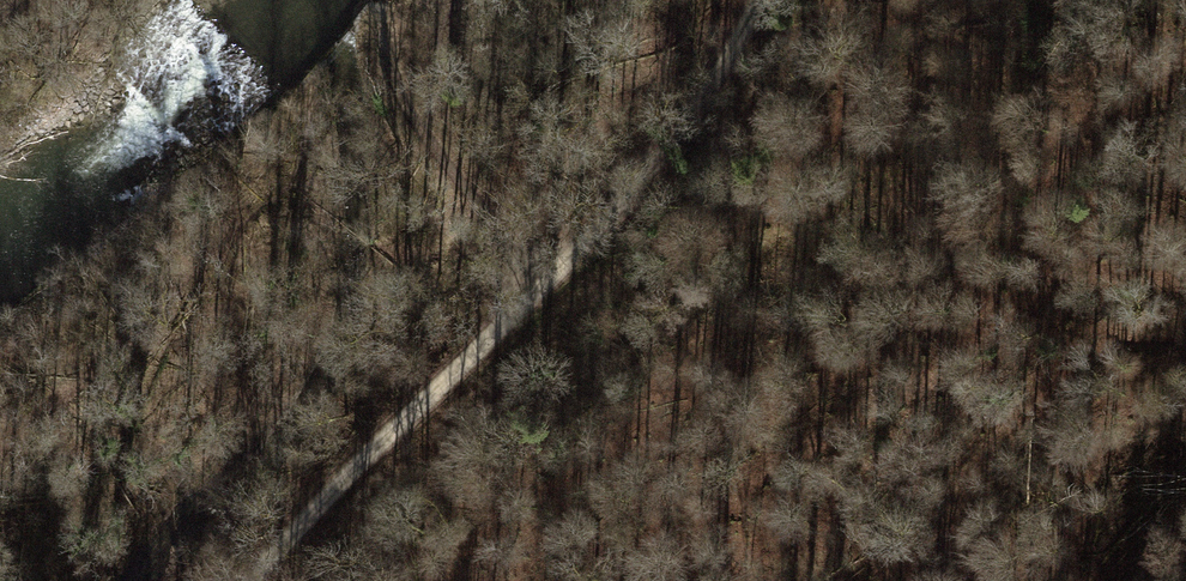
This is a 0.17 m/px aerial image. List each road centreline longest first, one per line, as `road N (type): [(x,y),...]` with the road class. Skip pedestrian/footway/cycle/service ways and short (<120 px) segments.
road 1 (track): [(766,0),(713,97),(542,294),(324,496)]
road 2 (track): [(542,294),(378,99),(354,35)]
road 3 (track): [(687,126),(752,100),(863,0)]

